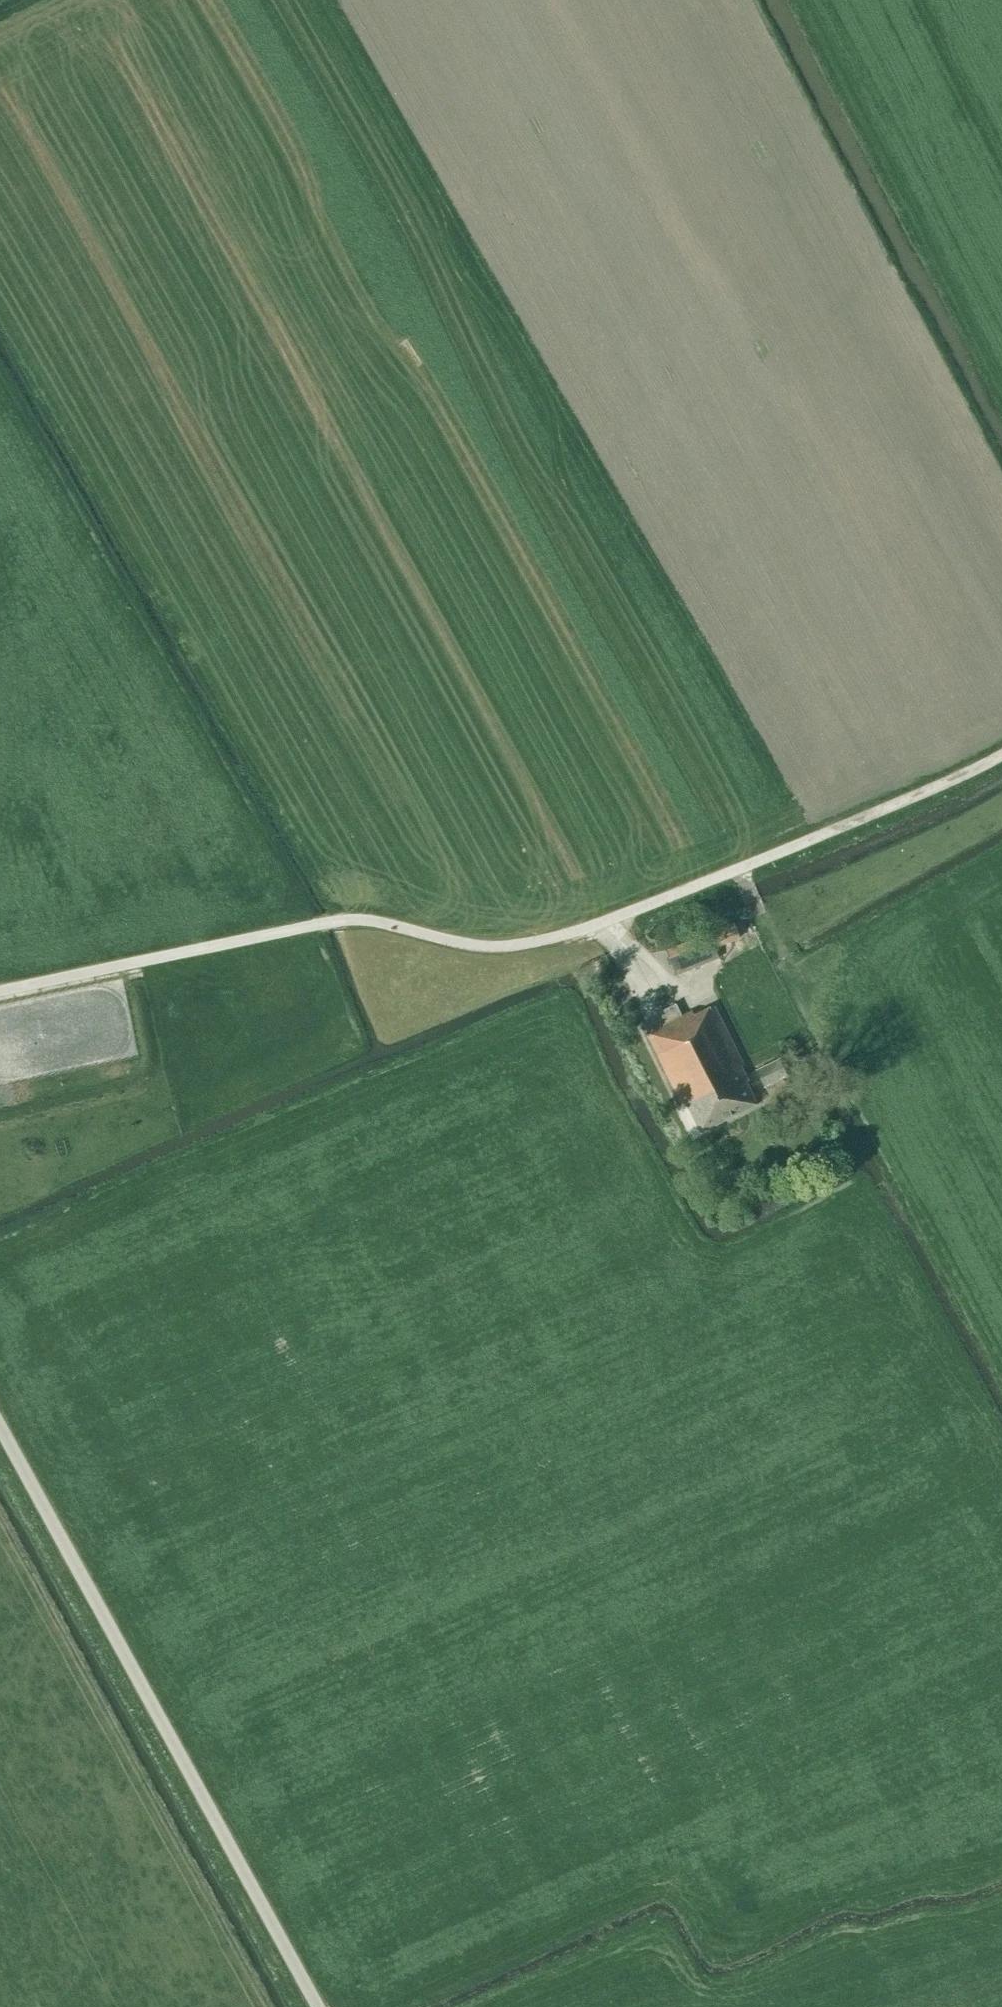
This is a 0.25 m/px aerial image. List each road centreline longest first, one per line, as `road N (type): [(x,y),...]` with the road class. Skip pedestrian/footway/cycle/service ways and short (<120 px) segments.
road 1 (track): [(0,989),(329,922),(507,948),(575,933),(944,786),(1001,755)]
road 2 (unclassified): [(322,2006),(0,1421)]

